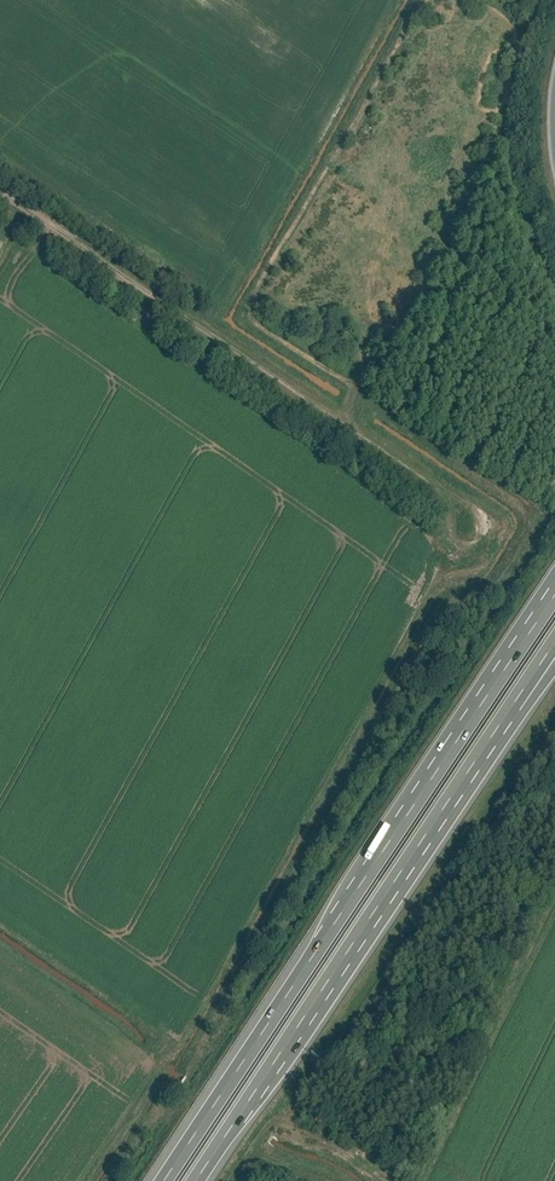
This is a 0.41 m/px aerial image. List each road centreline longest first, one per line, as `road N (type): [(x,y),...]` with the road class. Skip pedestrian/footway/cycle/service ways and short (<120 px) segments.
road 1 (motorway): [(554,597),(166,1180)]
road 2 (motorway): [(199,1180),(542,663)]
road 3 (track): [(0,193),(462,503)]

